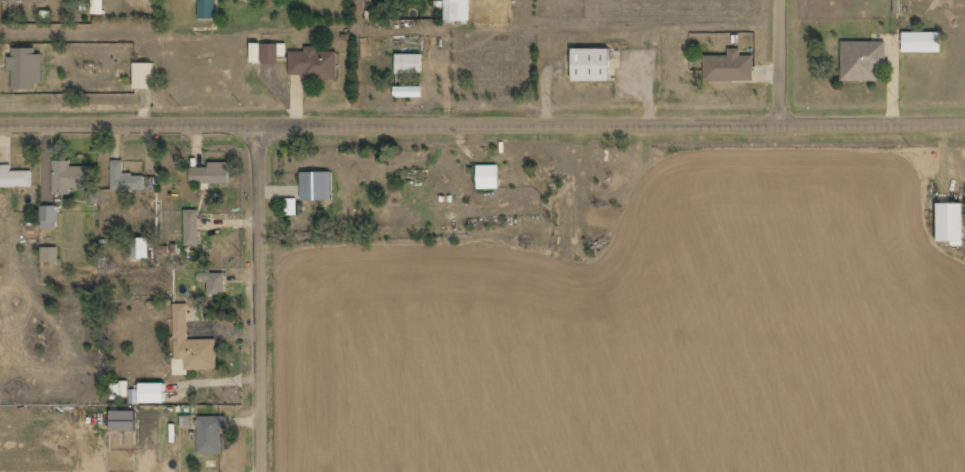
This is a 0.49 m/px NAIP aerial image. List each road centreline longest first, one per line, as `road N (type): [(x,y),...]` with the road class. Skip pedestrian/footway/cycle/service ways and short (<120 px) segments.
road 1 (residential): [(0,124),(964,124)]
road 2 (residential): [(264,471),(262,124)]
road 3 (residential): [(782,125),(783,0)]

